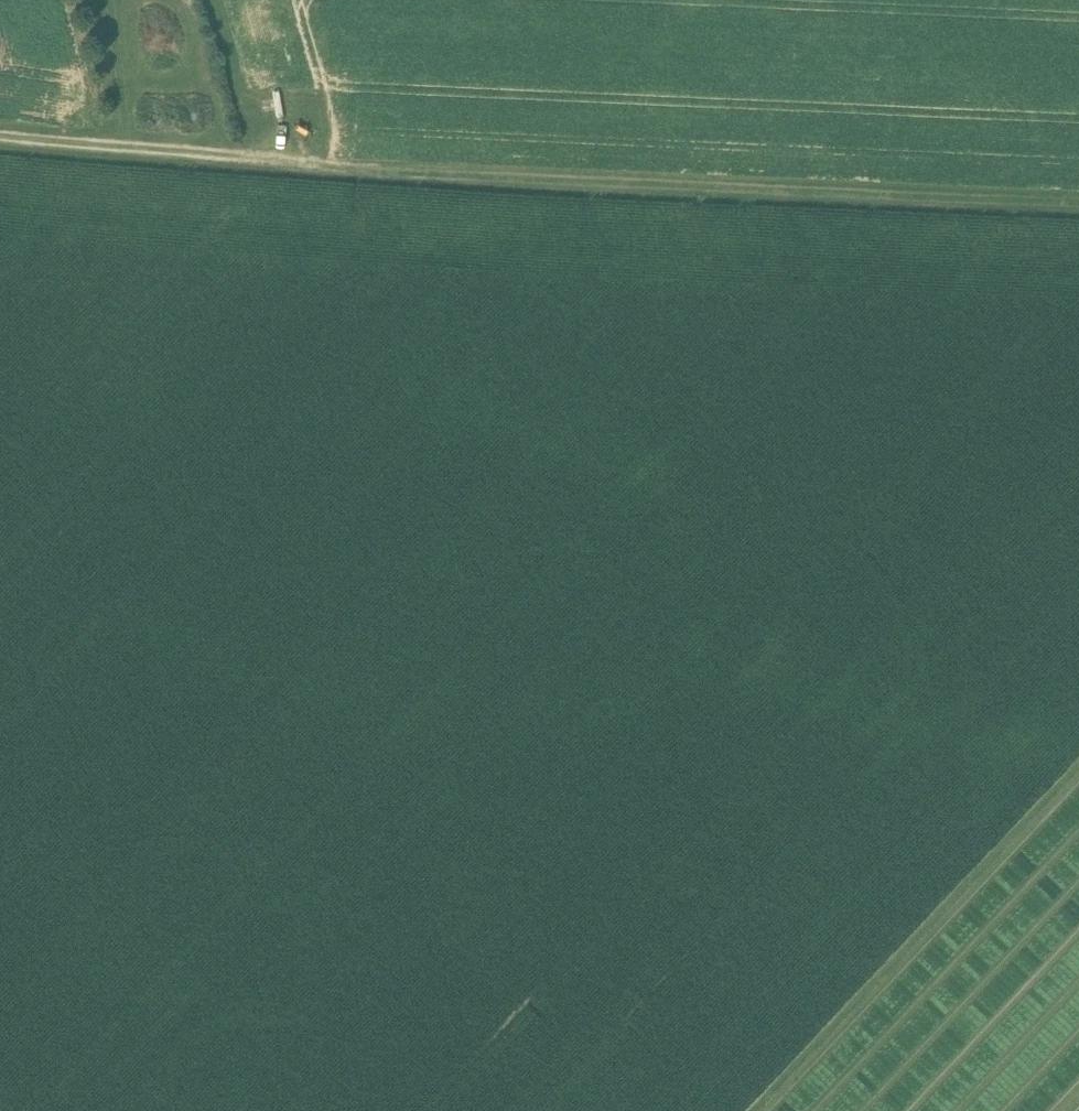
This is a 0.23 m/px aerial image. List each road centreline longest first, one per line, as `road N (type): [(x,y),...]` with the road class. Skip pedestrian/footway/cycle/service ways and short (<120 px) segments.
road 1 (track): [(1034,198),(614,181),(0,131)]

